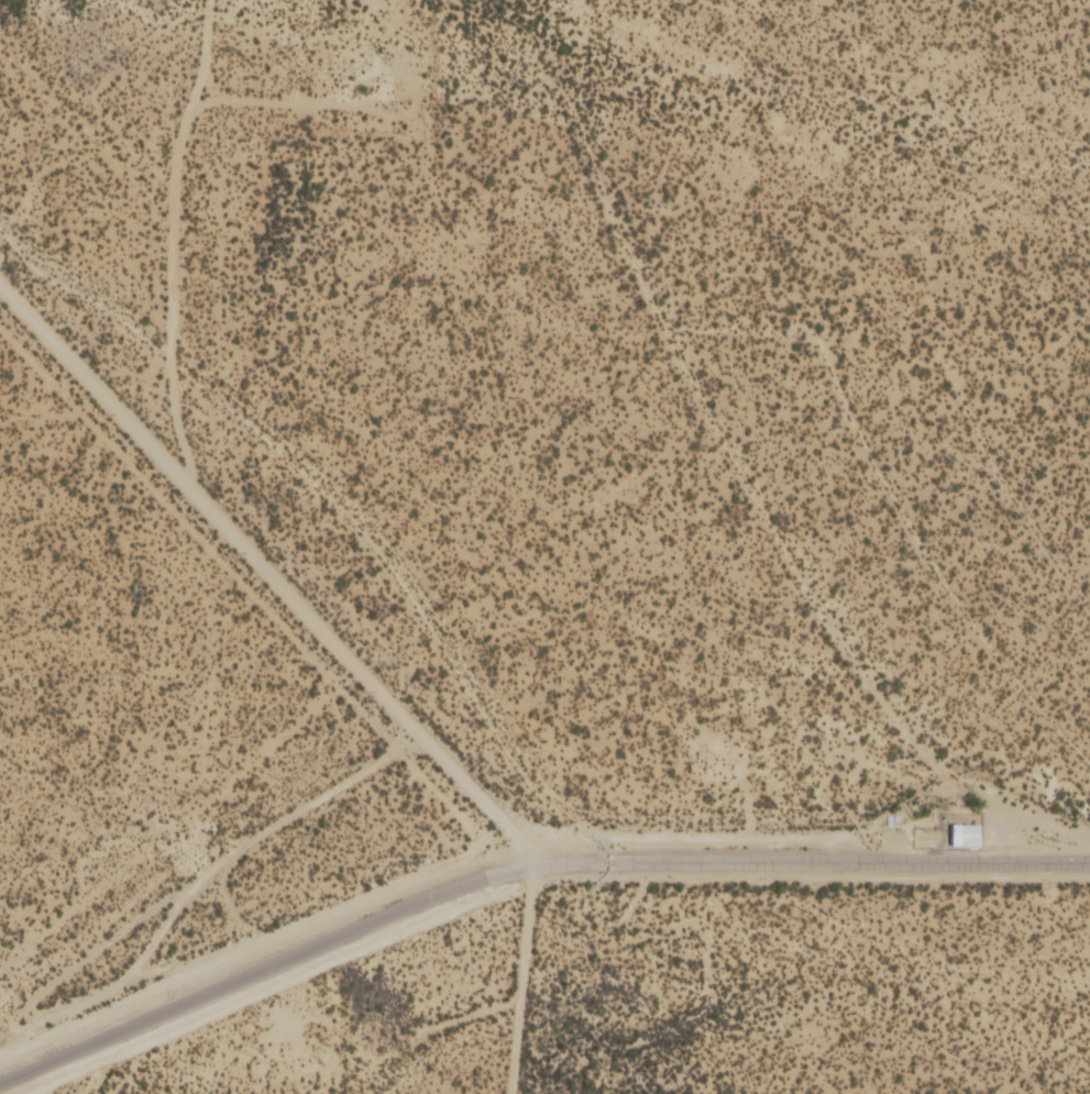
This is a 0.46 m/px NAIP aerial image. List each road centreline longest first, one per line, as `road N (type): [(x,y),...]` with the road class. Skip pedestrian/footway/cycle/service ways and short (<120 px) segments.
road 1 (track): [(1089,868),(576,862),(504,839),(266,595),(0,300)]

